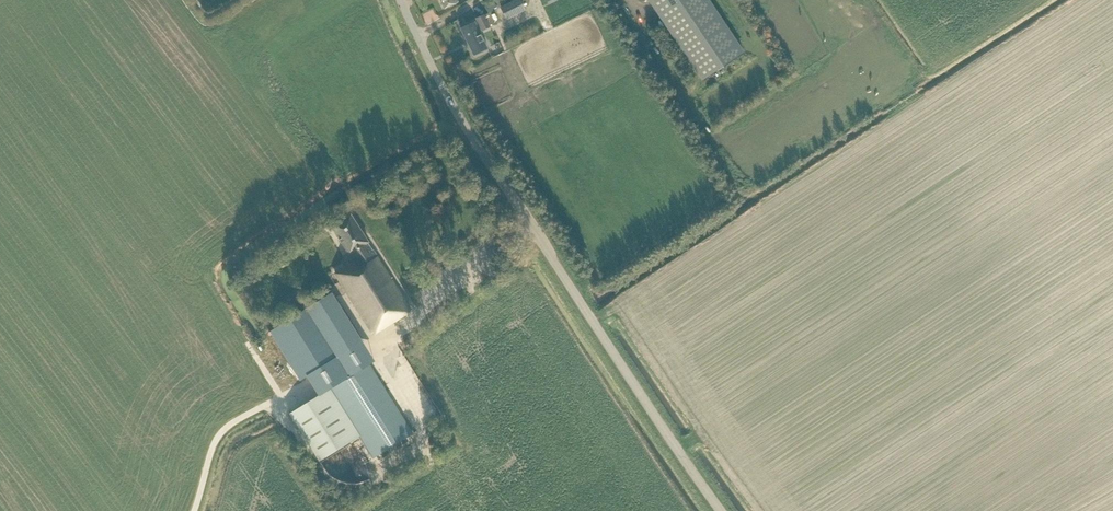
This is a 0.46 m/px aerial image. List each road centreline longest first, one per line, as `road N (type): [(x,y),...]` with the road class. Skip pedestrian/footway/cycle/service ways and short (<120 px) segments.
road 1 (unclassified): [(723,510),(489,165),(418,37)]

